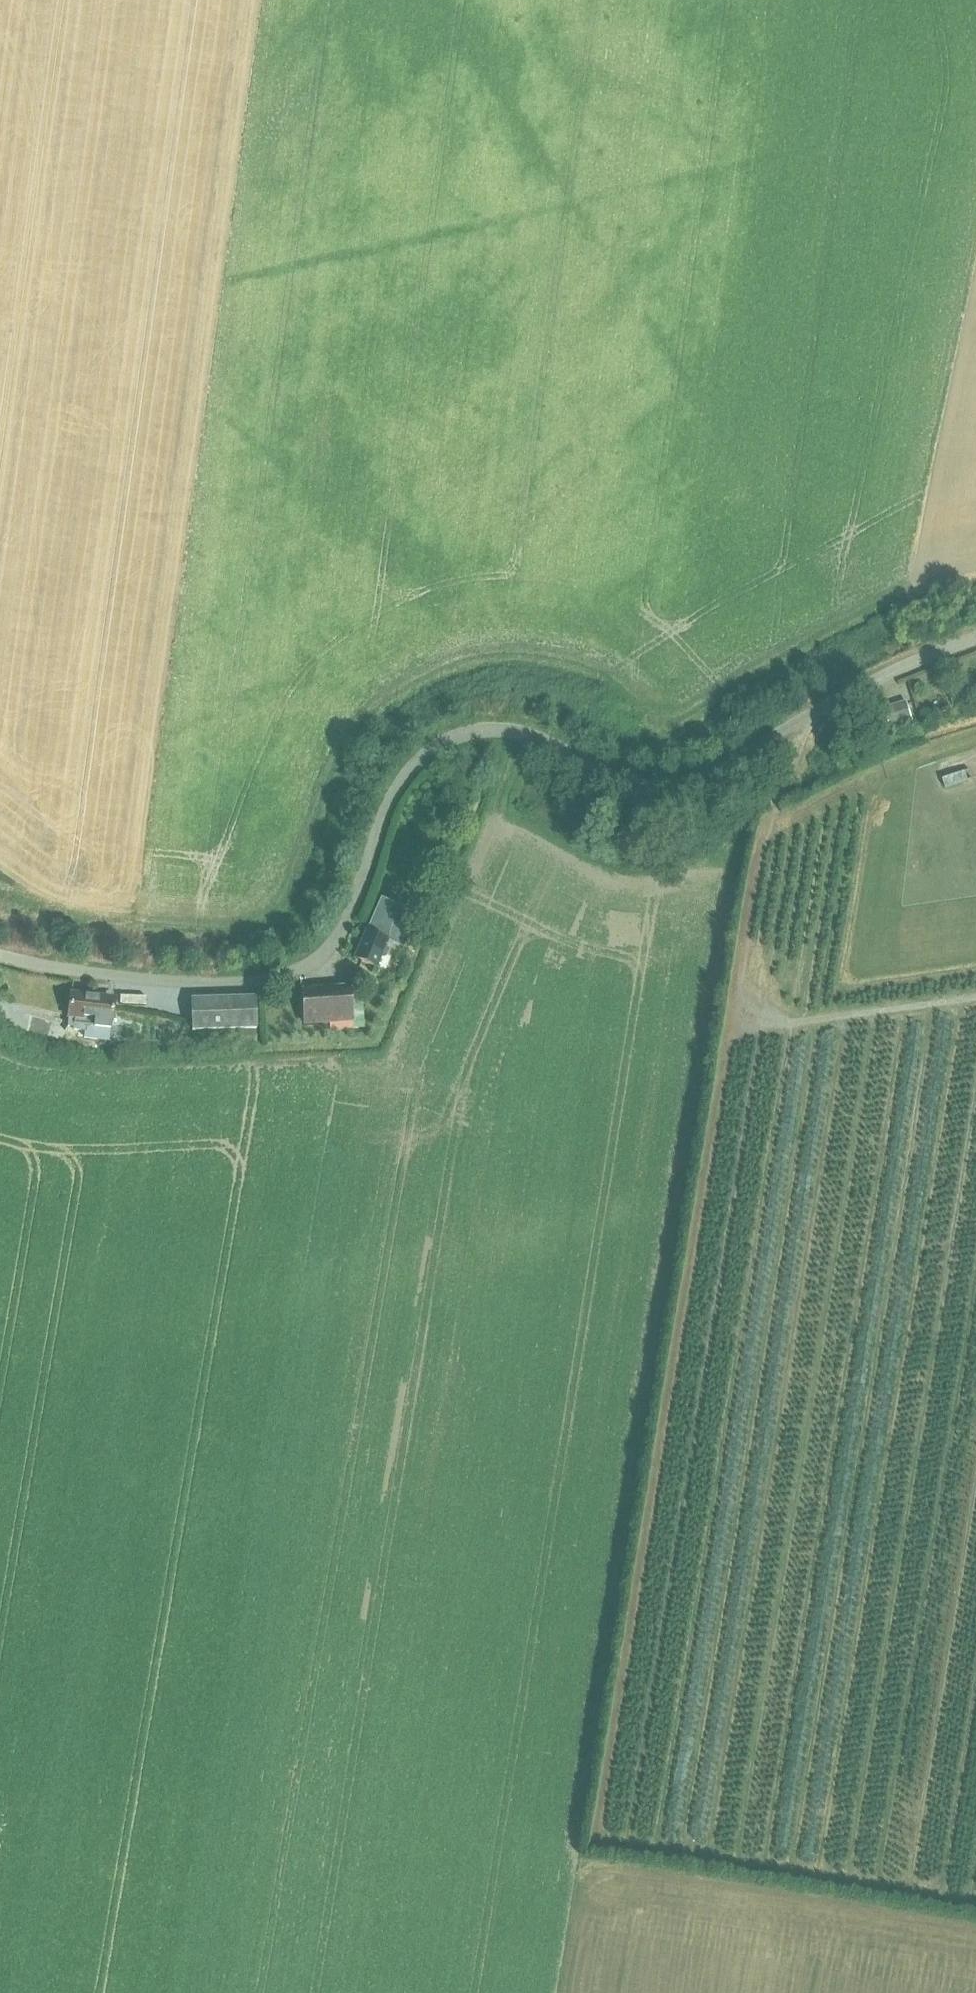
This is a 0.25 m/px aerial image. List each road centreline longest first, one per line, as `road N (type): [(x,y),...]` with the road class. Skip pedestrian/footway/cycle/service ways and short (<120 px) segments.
road 1 (unclassified): [(0,954),(172,985),(267,980),(313,962),(337,939),(391,795),(410,765),(459,735),(526,734),(605,775),(673,784),(726,766),(836,698),(975,638)]

